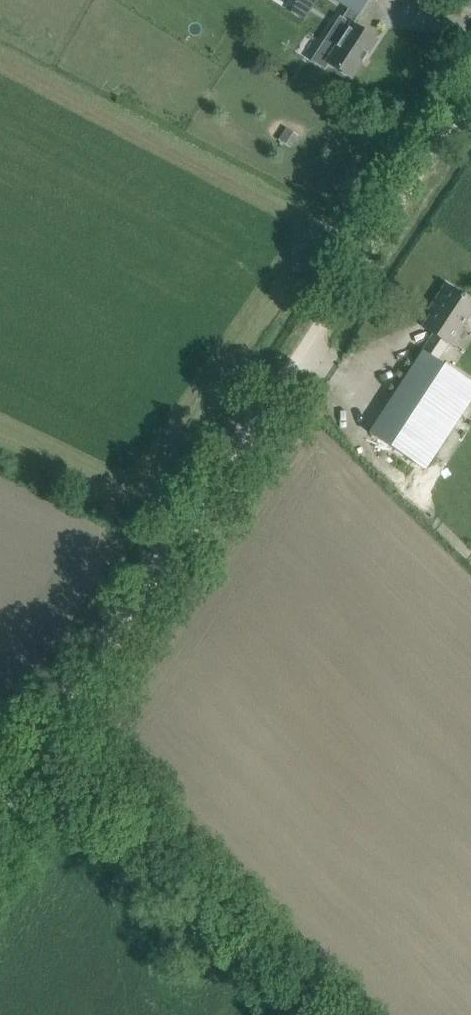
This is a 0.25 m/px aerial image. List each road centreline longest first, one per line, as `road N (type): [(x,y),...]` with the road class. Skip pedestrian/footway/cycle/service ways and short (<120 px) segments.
road 1 (track): [(307,336),(52,746),(0,816)]
road 2 (track): [(32,745),(52,746),(334,1014)]
road 3 (unclassified): [(307,336),(470,95)]

